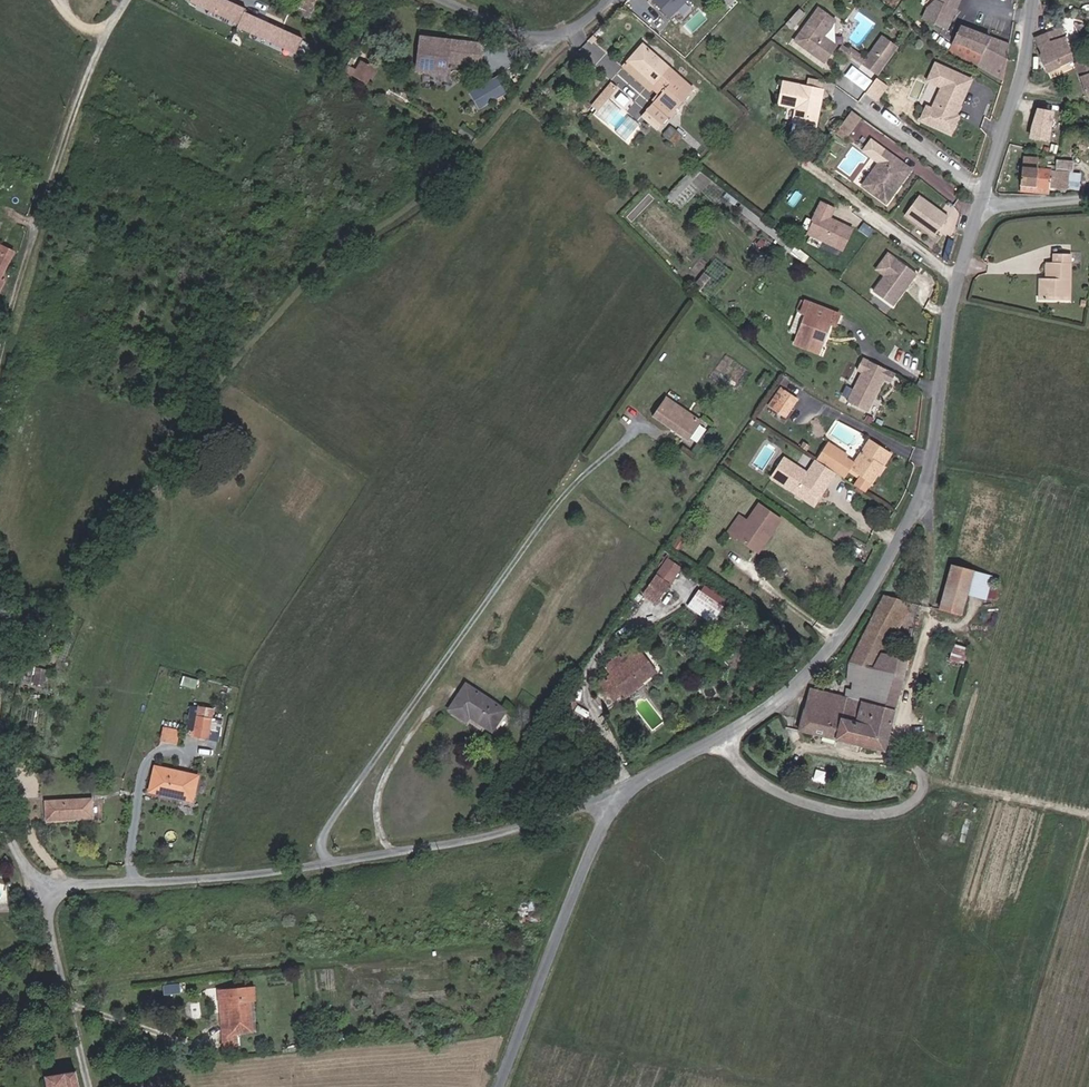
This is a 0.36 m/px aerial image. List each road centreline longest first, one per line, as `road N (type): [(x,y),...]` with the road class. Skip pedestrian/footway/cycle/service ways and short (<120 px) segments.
road 1 (track): [(574,30),(475,141),(325,254),(290,290),(34,610),(0,636)]
road 2 (unclassified): [(618,797),(458,844),(184,882),(59,885),(48,904),(92,1086)]
road 3 (unclassified): [(984,207),(956,290),(928,475),(883,576),(805,671),(618,797)]
road 4 (unclassified): [(618,797),(500,1086)]
road 5 (unclassified): [(127,0),(103,35),(17,290)]
road 6 (unclassified): [(1029,0),(987,192)]
road 7 (residential): [(604,0),(574,30),(533,35),(448,0)]
road 8 (residential): [(856,86),(862,102),(987,192)]

